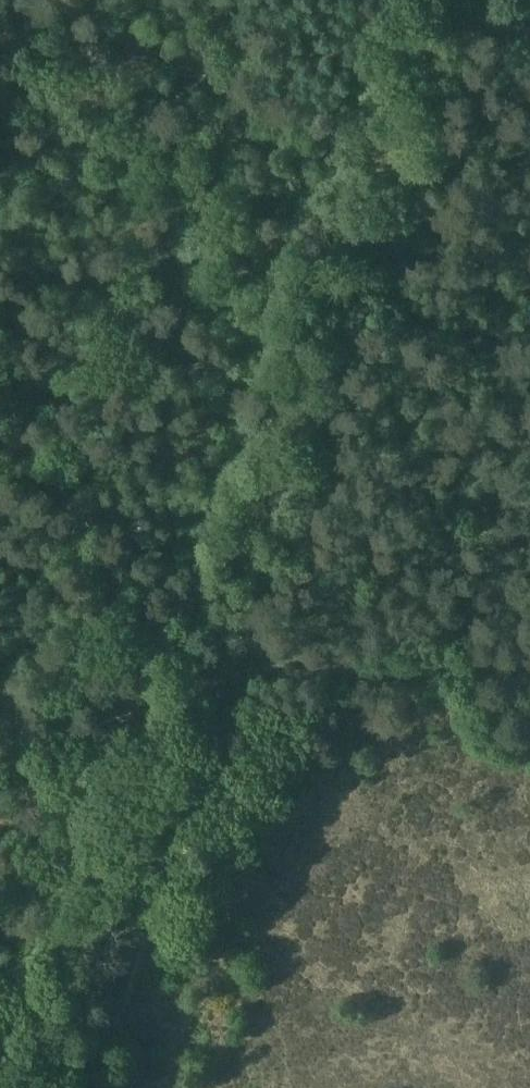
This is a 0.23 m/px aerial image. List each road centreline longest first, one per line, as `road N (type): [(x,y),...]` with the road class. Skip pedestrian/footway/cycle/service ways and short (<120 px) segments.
road 1 (track): [(388,140),(13,1087)]
road 2 (track): [(0,161),(92,142),(265,132),(388,140)]
road 3 (track): [(388,140),(431,21),(529,26)]

